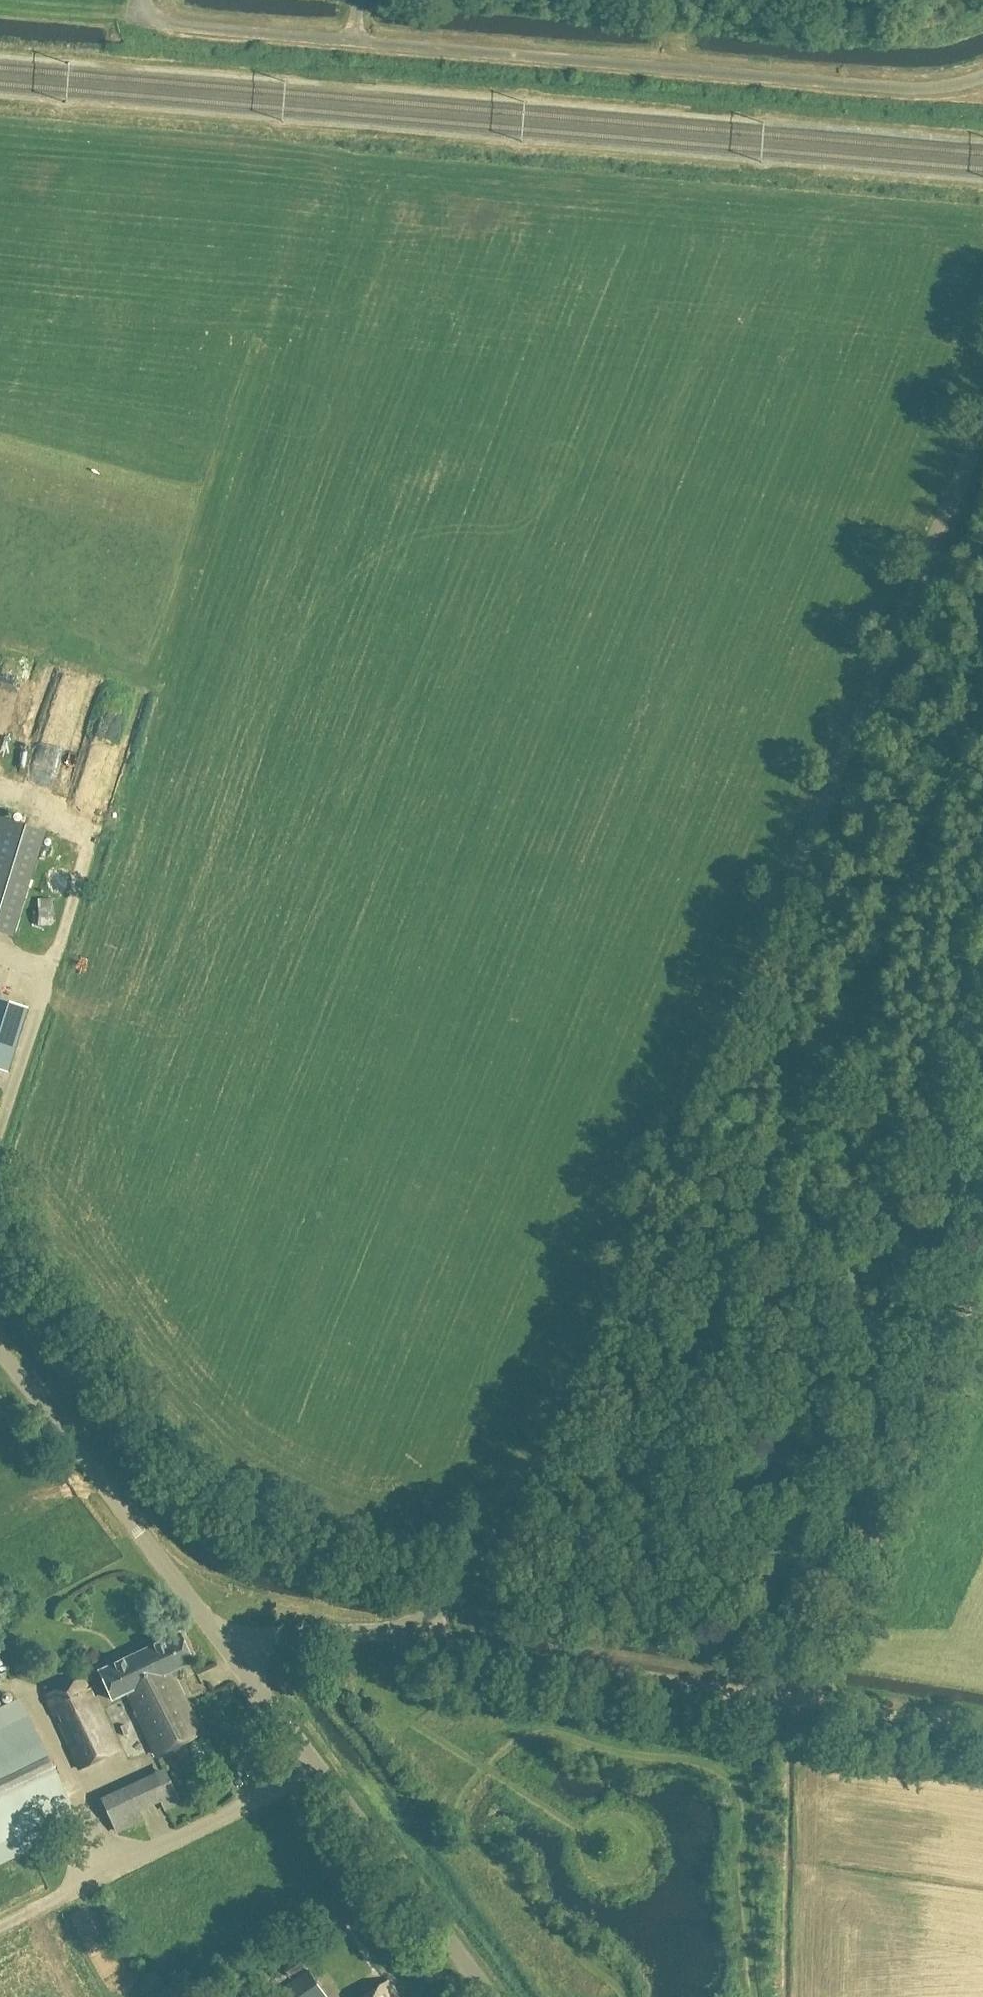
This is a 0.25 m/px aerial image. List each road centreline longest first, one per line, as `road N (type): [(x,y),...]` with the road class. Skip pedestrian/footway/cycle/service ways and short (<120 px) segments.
road 1 (unclassified): [(410,1634),(480,1571),(512,1527),(587,1374),(982,419)]
road 2 (unclassified): [(982,1732),(410,1634)]
road 3 (unclassified): [(491,1996),(233,1651)]
road 4 (unclassified): [(233,1651),(0,1345)]
road 5 (unclassified): [(410,1634),(335,1630),(233,1651)]

